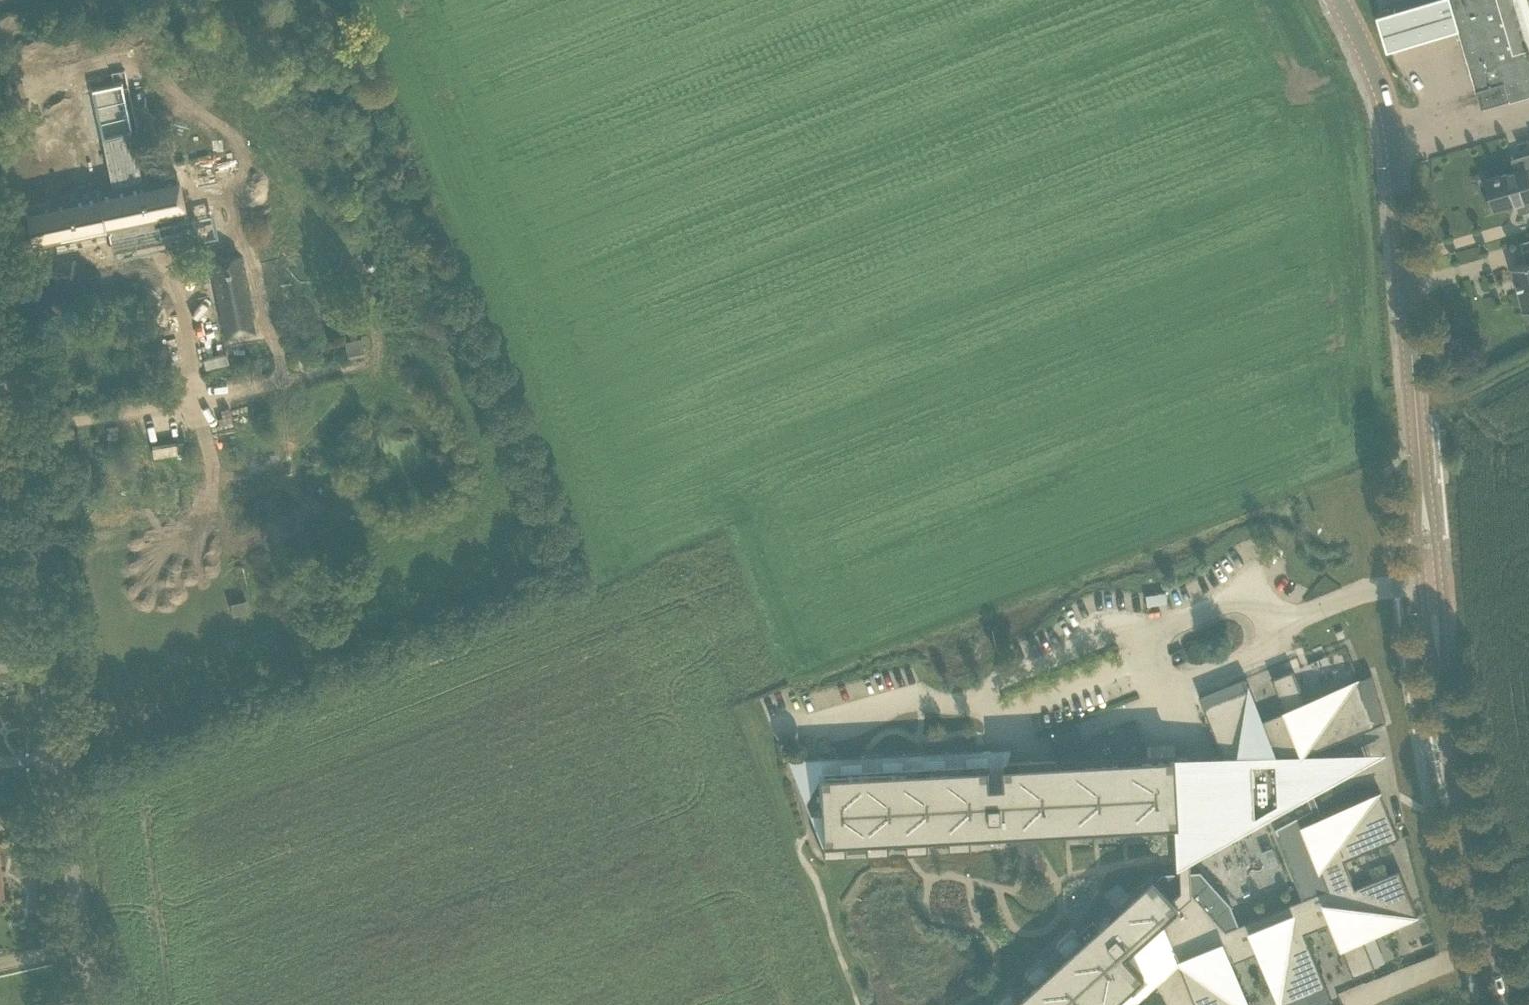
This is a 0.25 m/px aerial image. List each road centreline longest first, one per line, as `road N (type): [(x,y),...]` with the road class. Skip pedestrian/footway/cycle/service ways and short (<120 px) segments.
road 1 (unclassified): [(87,1004),(0,295)]
road 2 (unclassified): [(1424,495),(1393,138),(1339,0)]
road 3 (residential): [(1516,1004),(1489,914),(1440,666)]
road 4 (unclassified): [(1424,495),(1418,548),(1425,622),(1440,666)]
road 5 (unclassified): [(1440,666),(1435,539),(1424,495)]

